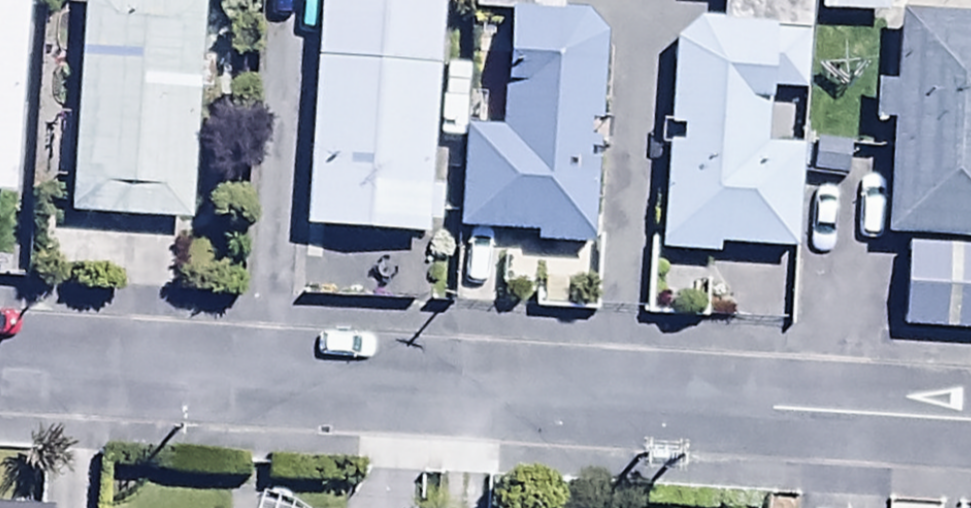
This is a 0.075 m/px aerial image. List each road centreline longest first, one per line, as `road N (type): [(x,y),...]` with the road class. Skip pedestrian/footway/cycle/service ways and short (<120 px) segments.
road 1 (residential): [(970,423),(0,363)]

